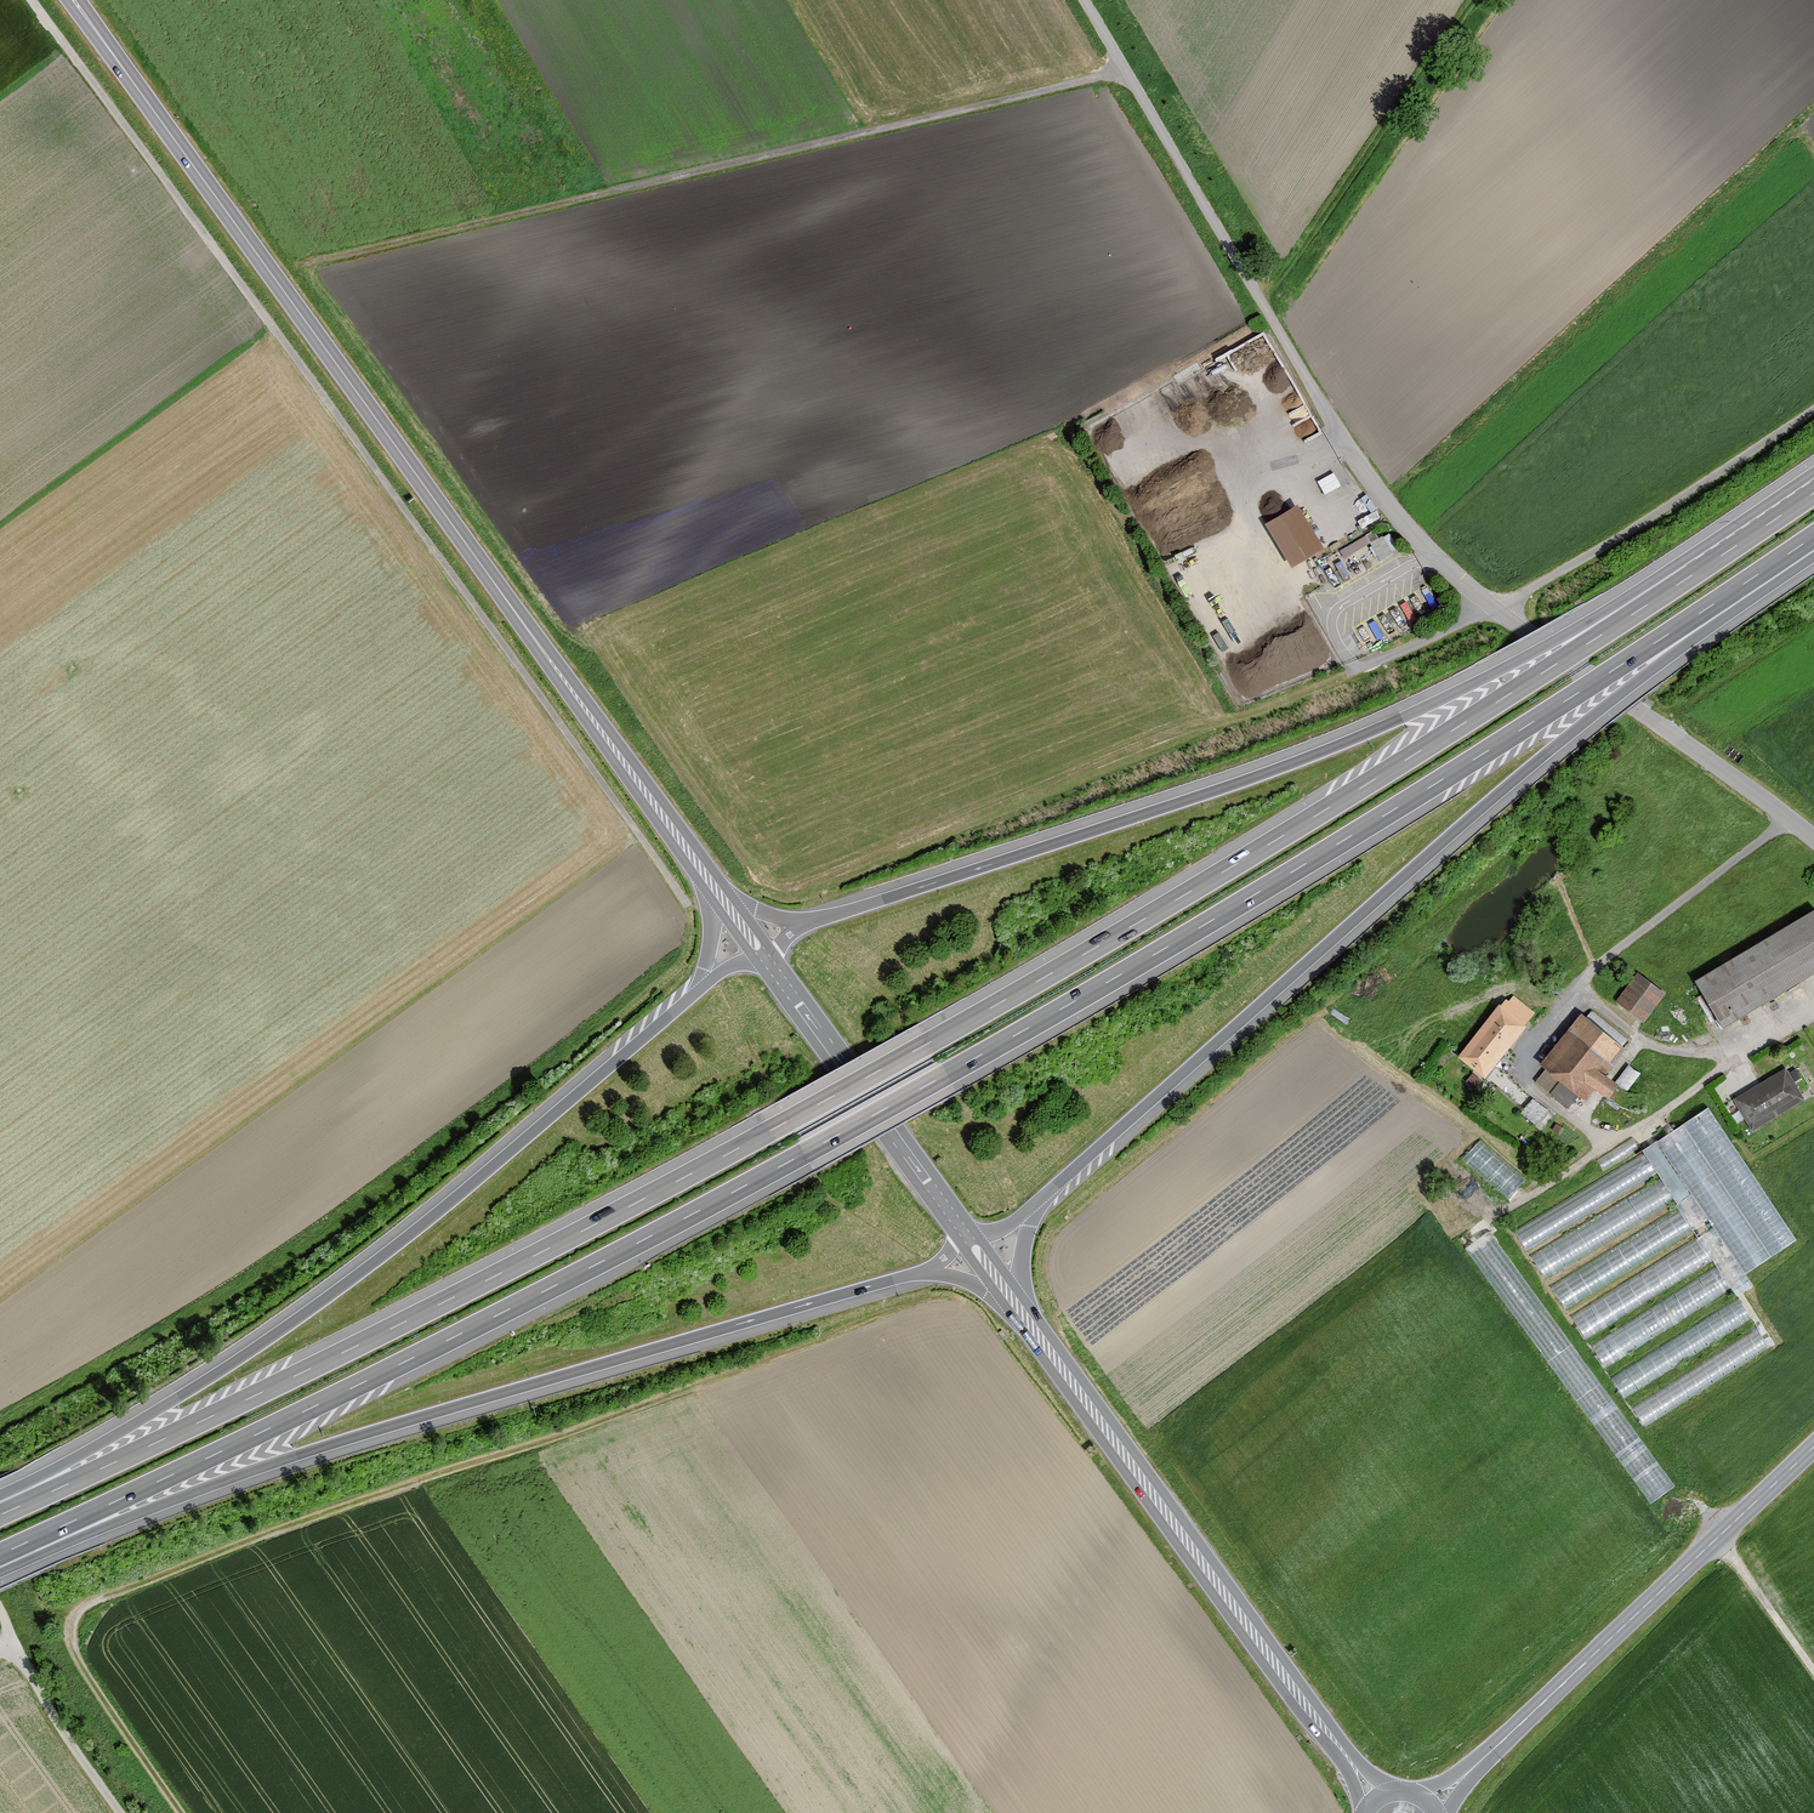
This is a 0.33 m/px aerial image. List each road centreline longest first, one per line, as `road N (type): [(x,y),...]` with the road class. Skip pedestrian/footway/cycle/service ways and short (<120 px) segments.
road 1 (motorway): [(0,1555),(505,1311),(947,1074),(1435,784),(1813,536)]
road 2 (motorway): [(1691,576),(1230,868),(789,1120),(393,1328),(0,1515)]
road 3 (track): [(32,0),(685,901)]
road 4 (unclassified): [(1092,0),(1378,491),(1497,609),(1790,819)]
road 5 (secondary): [(711,883),(74,0)]
road 6 (motorway): [(1038,1201),(1483,806),(1813,540)]
road 7 (motorway): [(0,1563),(334,1443),(926,1271)]
road 8 (motorway): [(1691,576),(1332,748),(808,922)]
road 9 (track): [(181,1812),(77,1661),(67,1625),(74,1612),(290,1526),(717,1379)]
road 10 (motorway): [(697,992),(322,1301),(0,1502)]
road 11 (track): [(296,266),(1130,66)]
road 12 (secondary): [(1376,1802),(1021,1312)]
road 13 (unclassified): [(1813,1446),(1430,1808)]
road 14 (track): [(1813,410),(1497,609)]
road 15 (residential): [(1790,819),(1604,960),(1519,1070)]
road 16 (secondary): [(962,1230),(768,961)]
road 17 (track): [(121,1812),(25,1667),(0,1651)]
road 18 (track): [(1813,1671),(1719,1536)]
road 19 (motorway): [(1813,493),(1691,576)]

